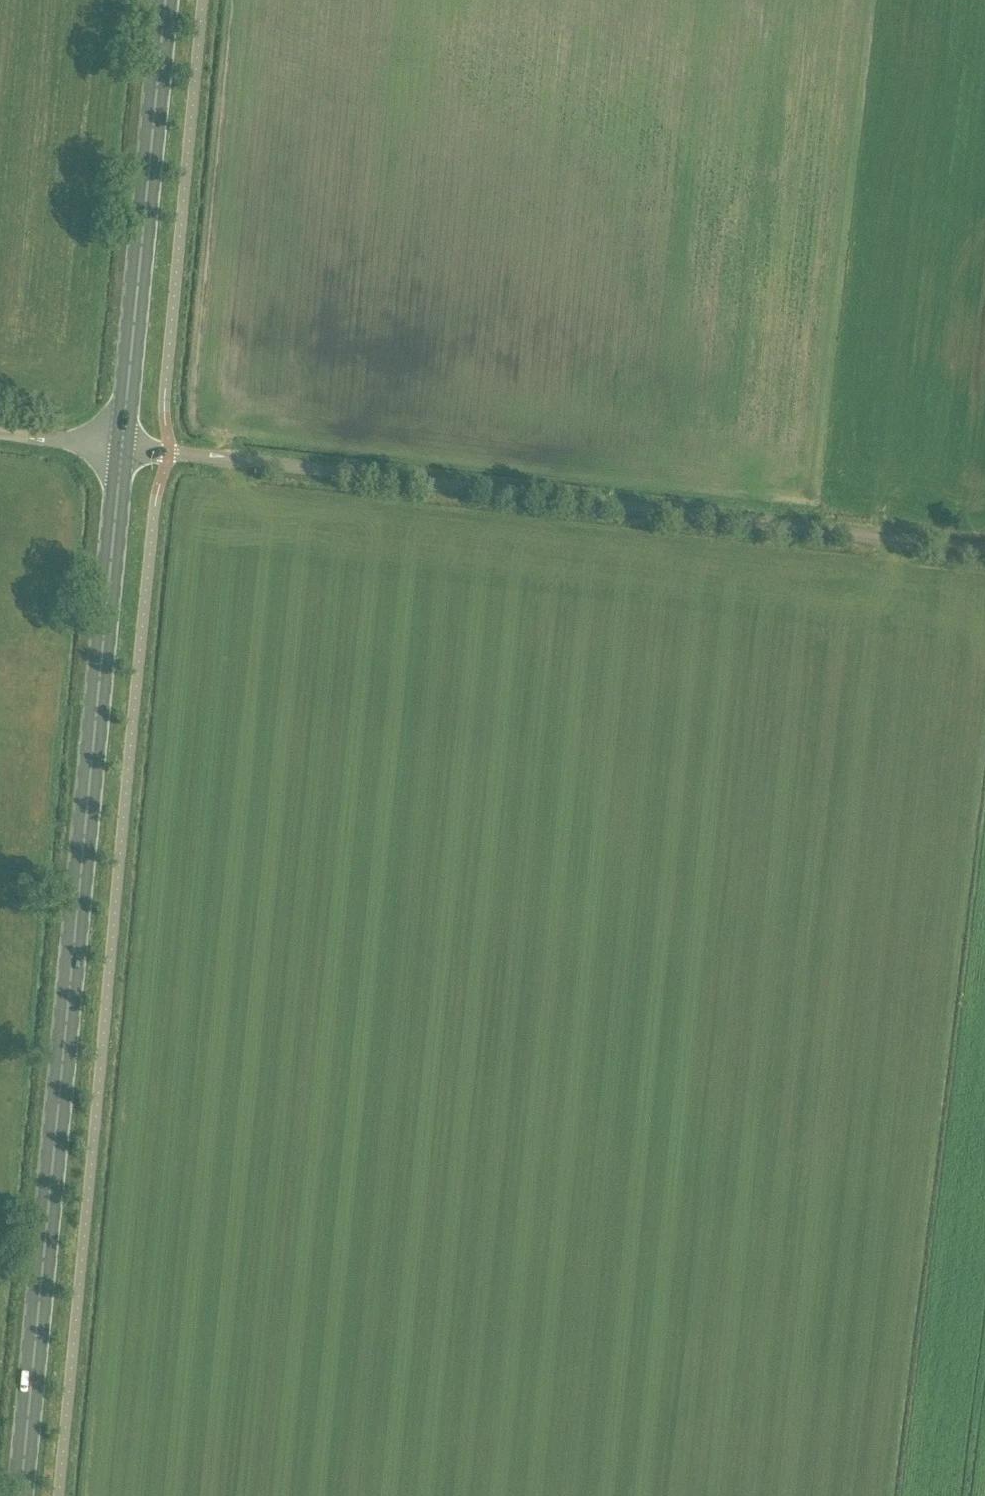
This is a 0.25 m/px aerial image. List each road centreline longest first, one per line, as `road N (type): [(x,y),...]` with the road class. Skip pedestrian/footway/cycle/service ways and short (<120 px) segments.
road 1 (primary): [(20,1495),(124,451)]
road 2 (unclassified): [(984,554),(124,451)]
road 3 (primary): [(124,451),(167,0)]
road 4 (track): [(124,451),(0,436)]

